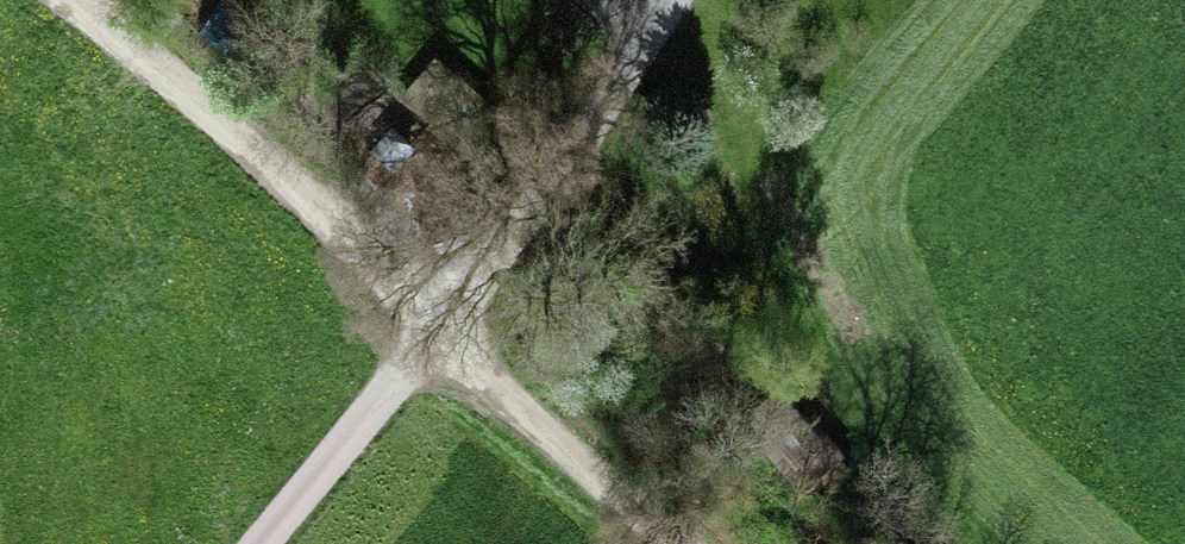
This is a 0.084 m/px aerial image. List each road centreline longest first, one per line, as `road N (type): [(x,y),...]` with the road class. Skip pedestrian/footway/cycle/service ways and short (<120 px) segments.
road 1 (track): [(61,0),(694,543)]
road 2 (residential): [(673,0),(434,324),(254,543)]

